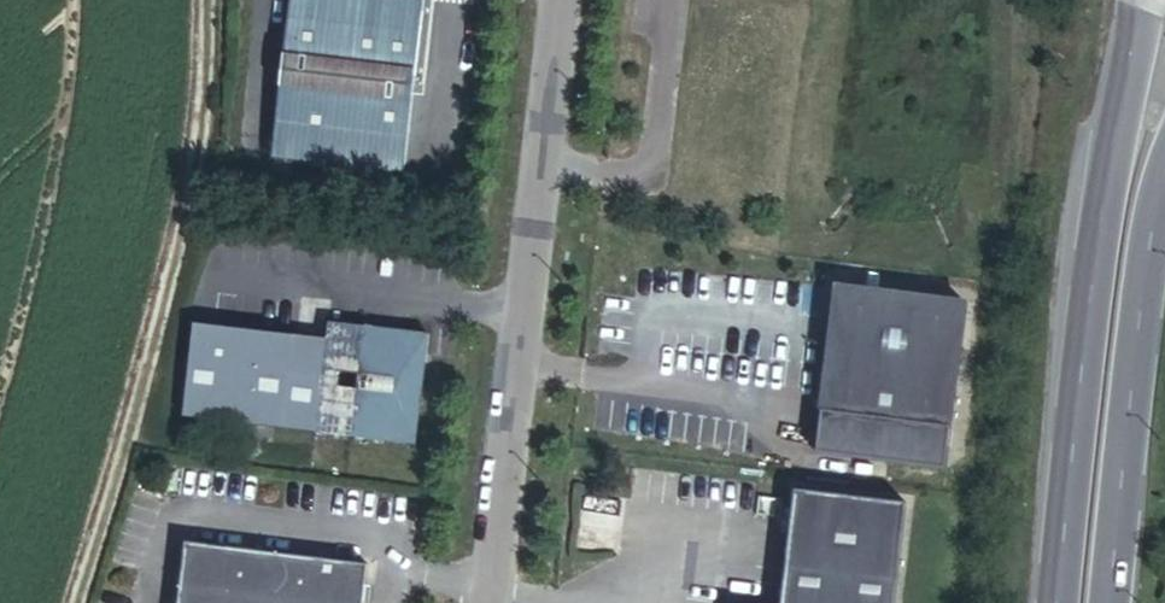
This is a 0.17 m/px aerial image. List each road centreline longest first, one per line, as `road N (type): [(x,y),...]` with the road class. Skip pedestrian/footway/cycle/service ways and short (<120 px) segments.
road 1 (unclassified): [(209,0),(194,187),(78,602)]
road 2 (primary): [(1140,0),(1097,193),(1052,602)]
road 3 (unclassified): [(566,0),(520,310),(488,602)]
road 4 (primary): [(1095,602),(1144,187),(1164,142)]

